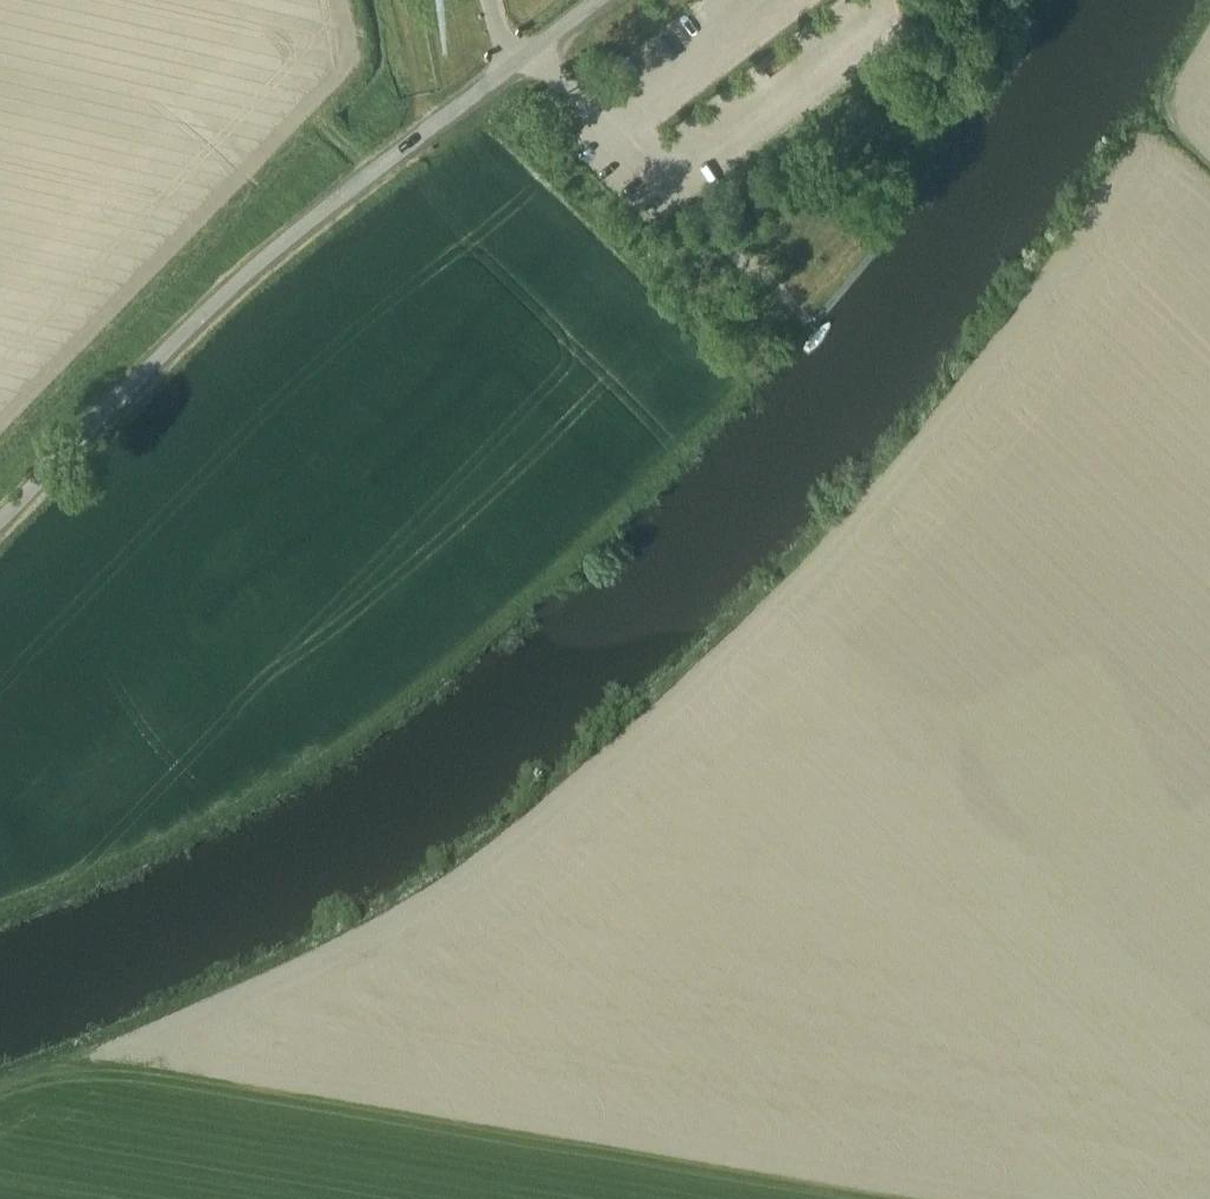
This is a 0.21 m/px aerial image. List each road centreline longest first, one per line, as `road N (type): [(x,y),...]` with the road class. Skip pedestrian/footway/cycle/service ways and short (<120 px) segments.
road 1 (unclassified): [(0,519),(291,234),(598,0)]

